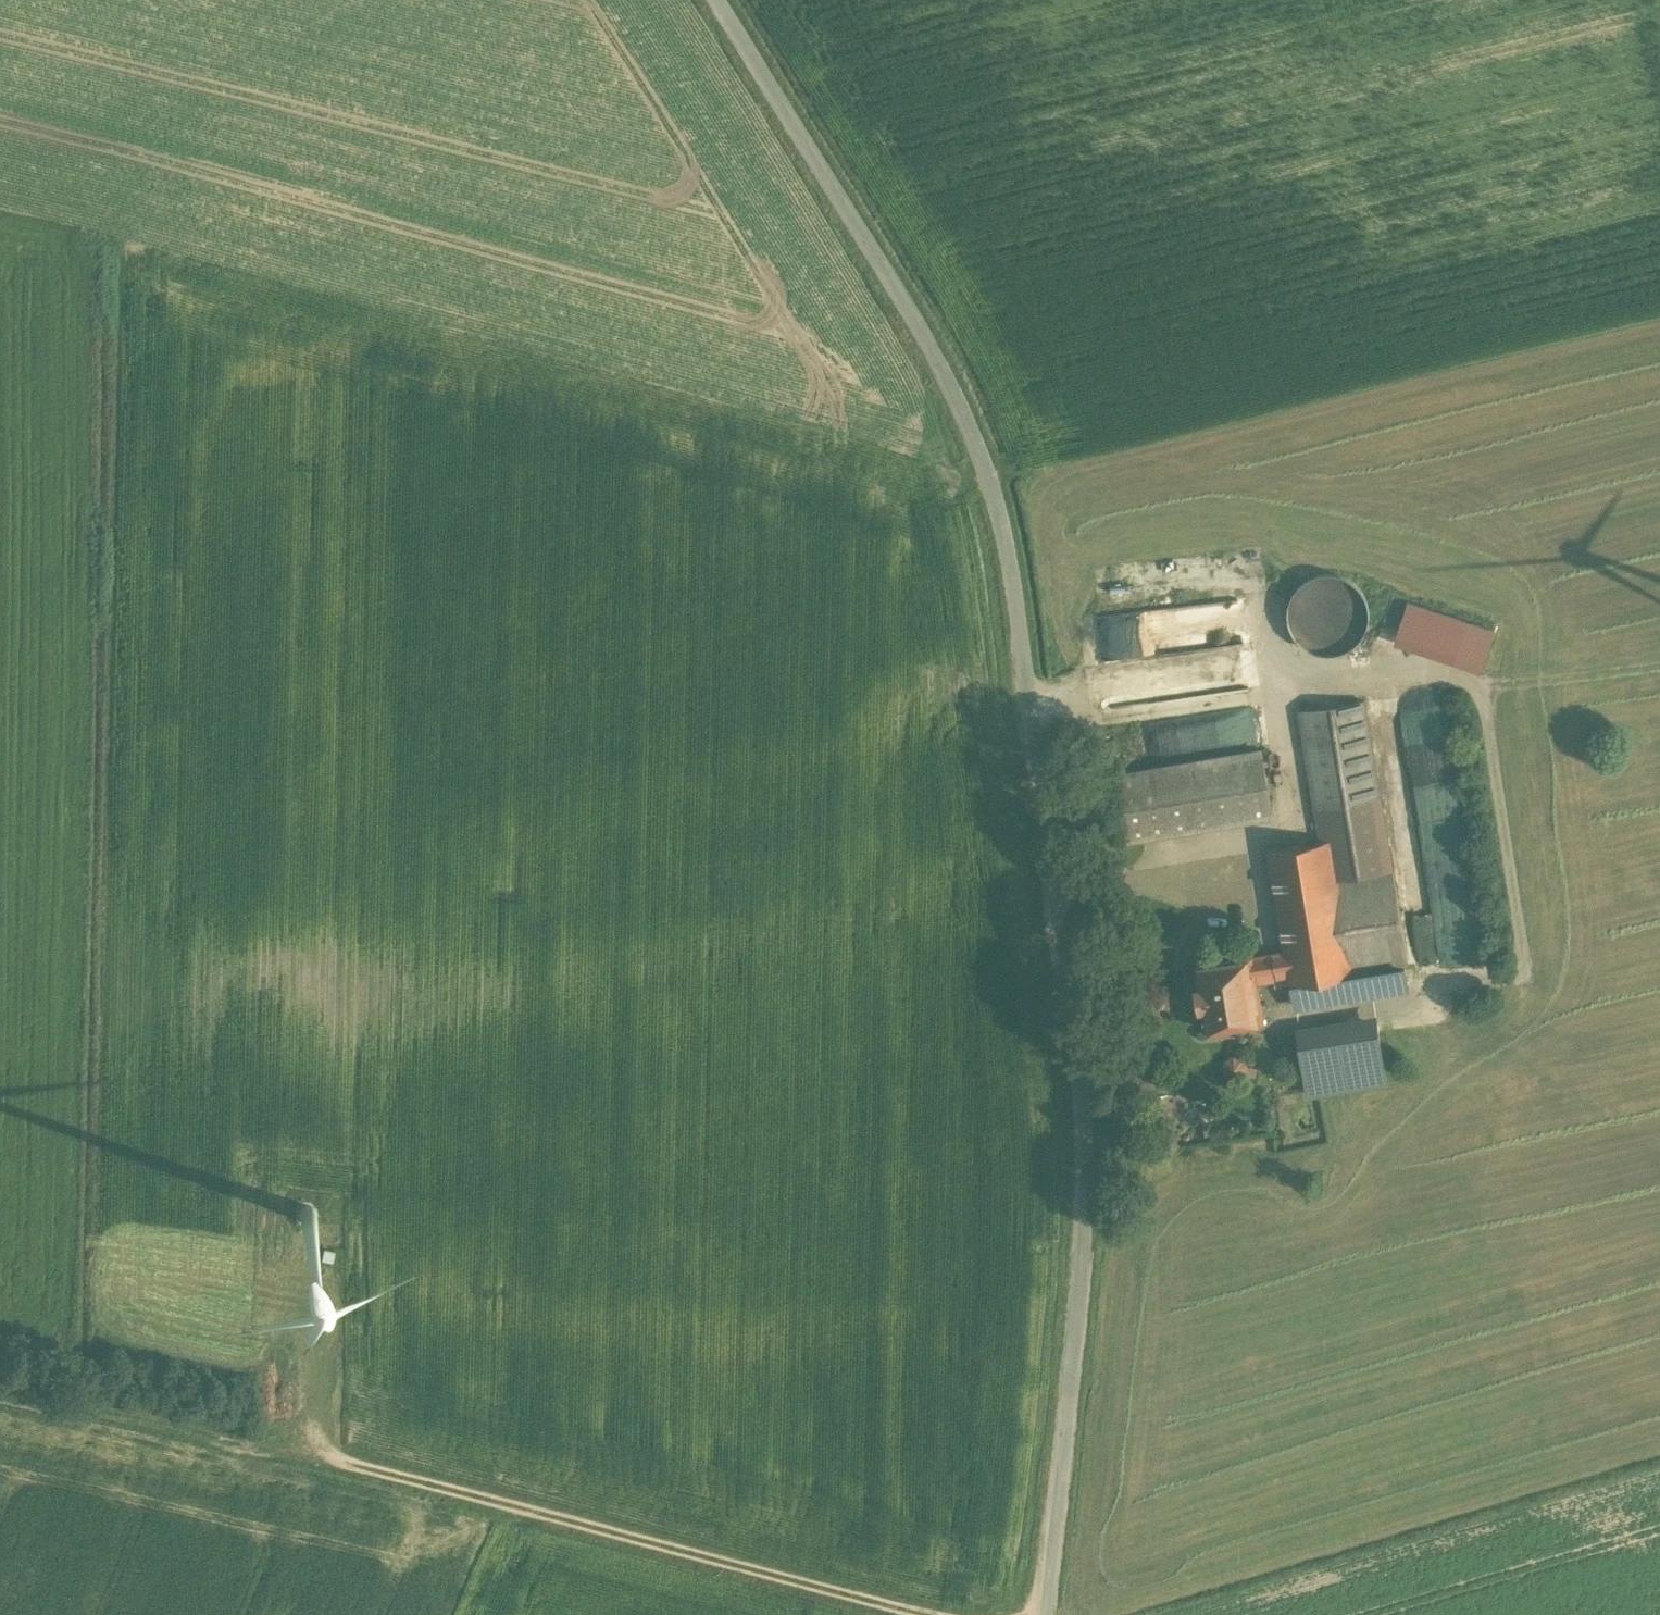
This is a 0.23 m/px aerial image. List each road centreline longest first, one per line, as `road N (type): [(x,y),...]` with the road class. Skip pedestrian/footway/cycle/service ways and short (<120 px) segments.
road 1 (unclassified): [(709,0),(943,388),(973,454),(1006,585),(1058,886),(1081,1136),(1073,1392),(1048,1614)]
road 2 (track): [(917,1614),(0,1381)]

